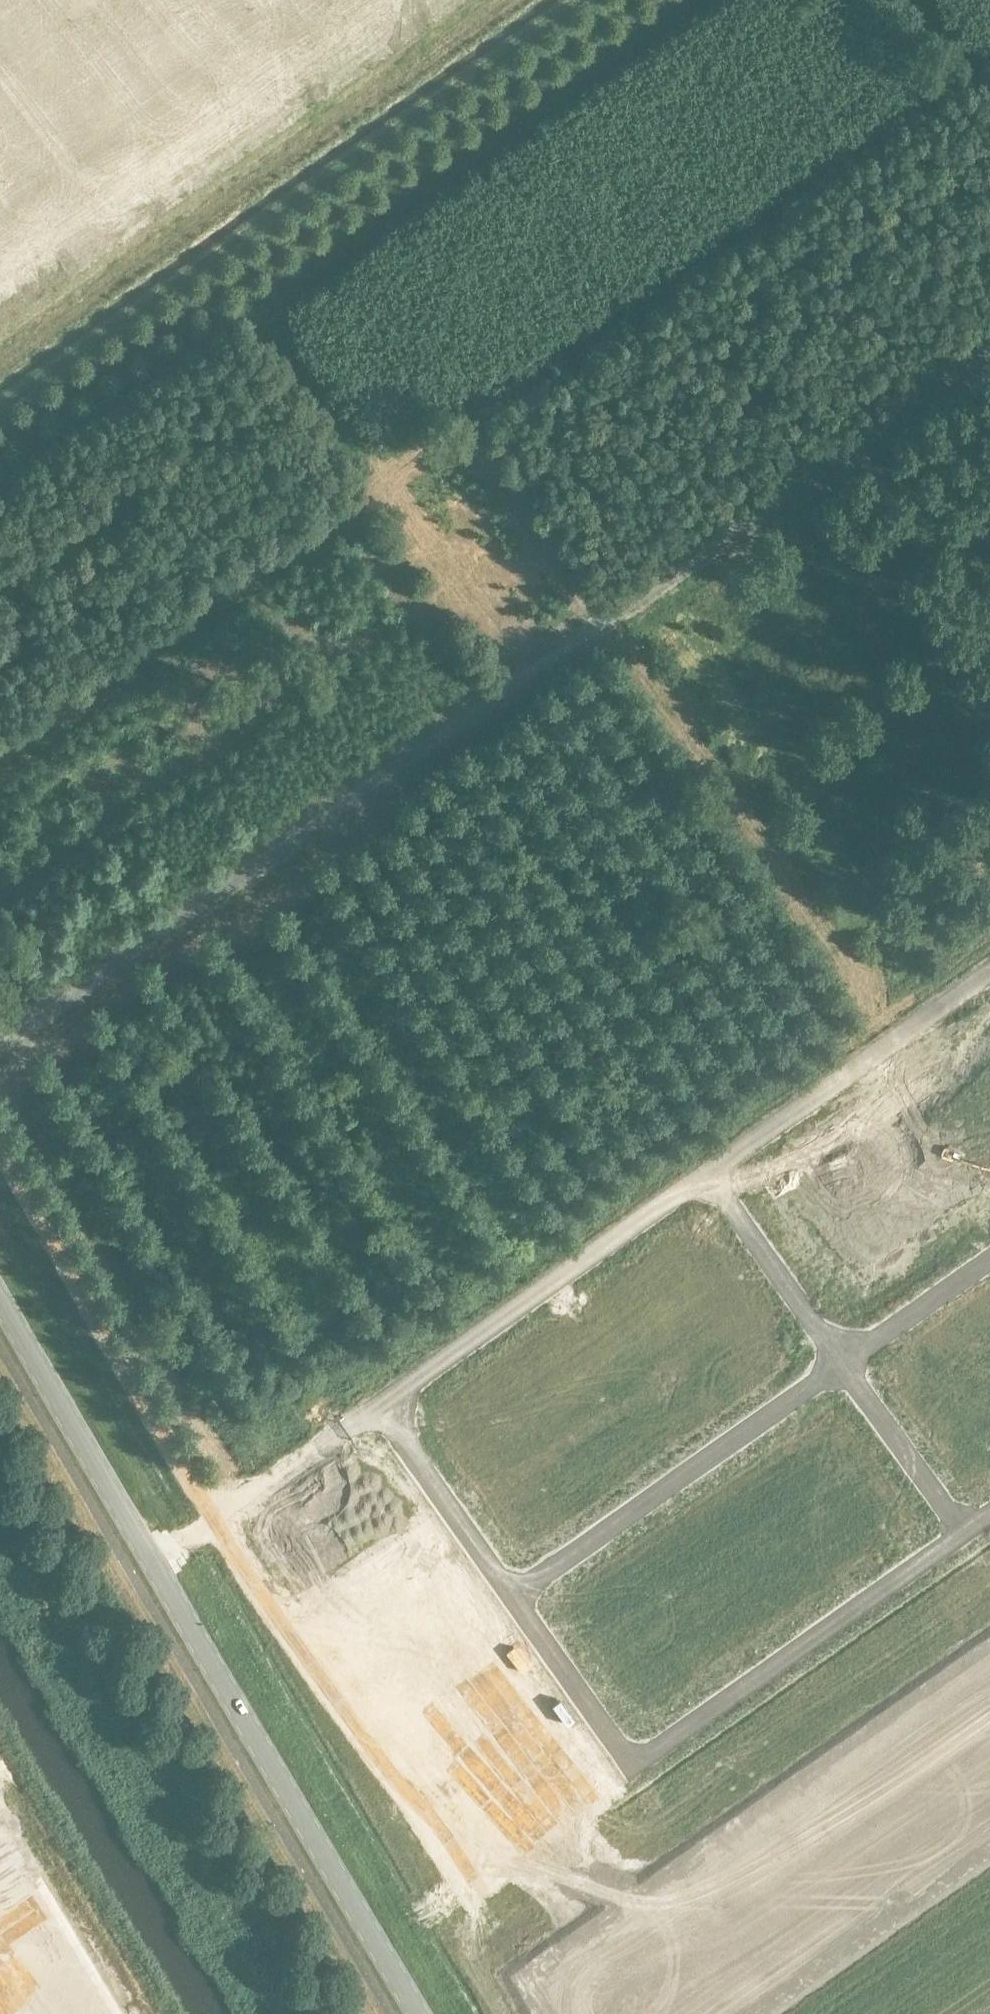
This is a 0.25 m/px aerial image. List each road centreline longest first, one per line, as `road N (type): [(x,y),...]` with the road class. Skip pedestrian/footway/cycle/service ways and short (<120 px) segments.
road 1 (residential): [(962,1533),(633,1765),(511,1593)]
road 2 (tertiary): [(422,2013),(155,1564)]
road 3 (track): [(0,1151),(215,1522)]
road 4 (residential): [(841,1361),(511,1593)]
road 5 (residential): [(379,1406),(708,1174)]
road 6 (residential): [(708,1174),(989,975)]
road 7 (tertiary): [(155,1564),(0,1294)]
road 8 (residential): [(155,1564),(379,1406)]
road 9 (residential): [(708,1174),(841,1361)]
road 10 (residential): [(511,1593),(379,1406)]
road 11 (residential): [(841,1361),(962,1533)]
road 12 (residential): [(989,1256),(841,1361)]

